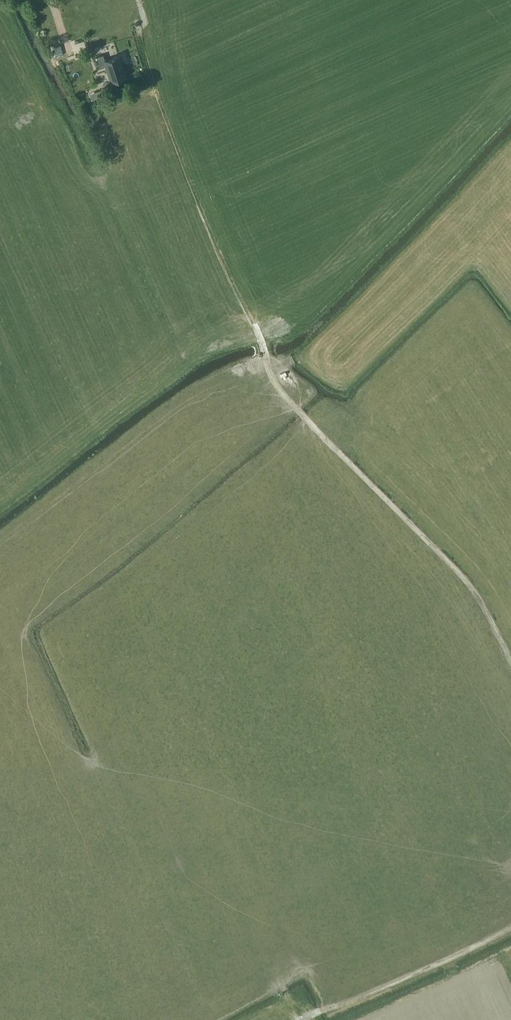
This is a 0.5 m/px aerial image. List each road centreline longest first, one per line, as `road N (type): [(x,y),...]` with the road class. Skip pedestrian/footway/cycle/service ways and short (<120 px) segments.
road 1 (track): [(510,662),(471,588),(280,391),(260,339)]
road 2 (track): [(152,79),(260,339)]
road 3 (track): [(510,925),(308,1016)]

